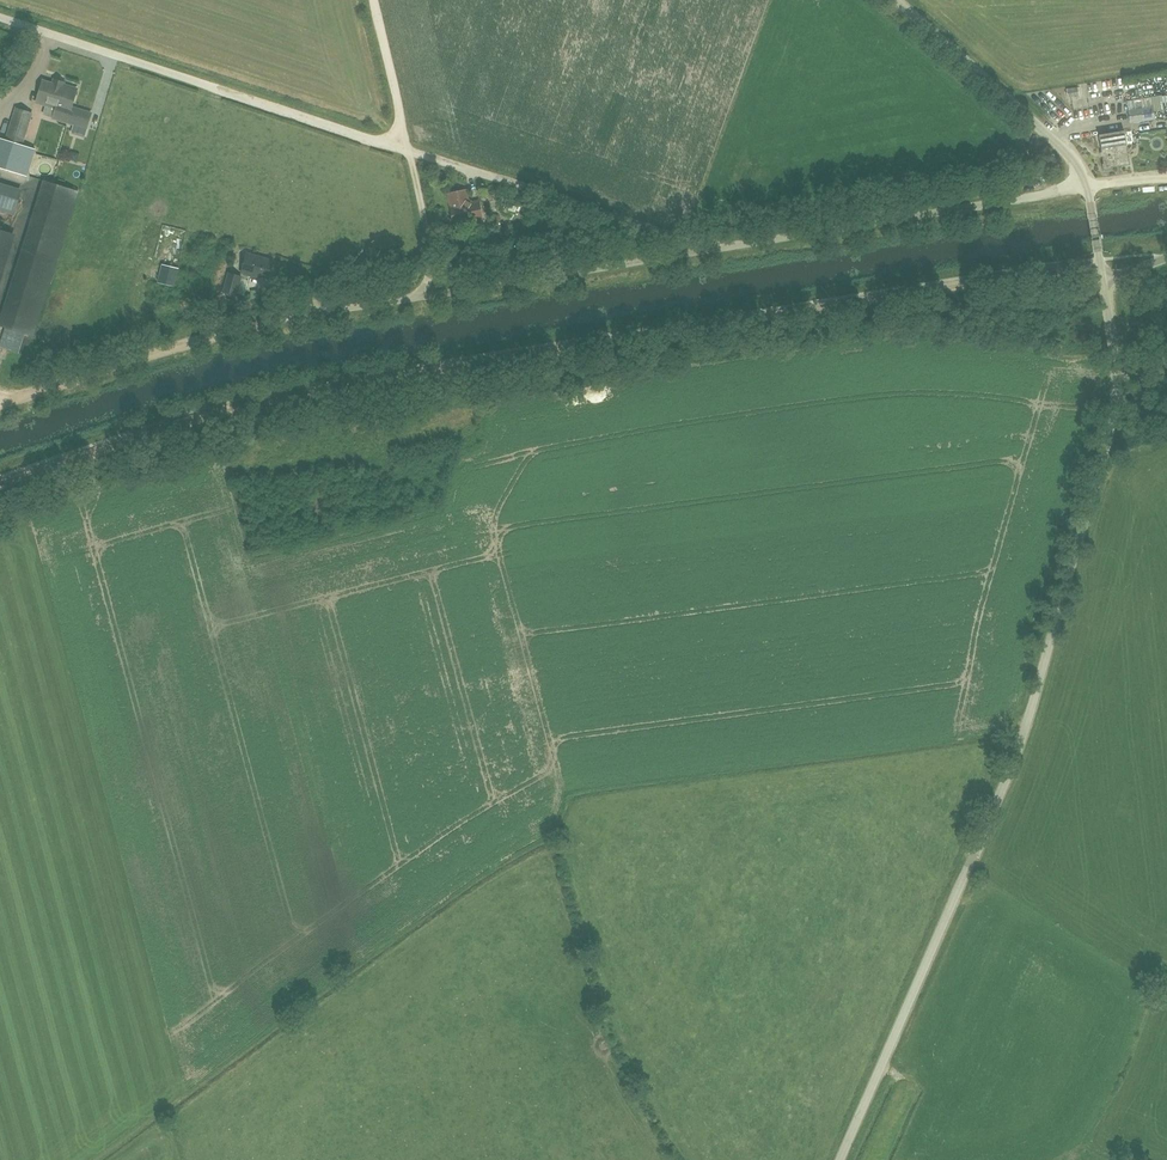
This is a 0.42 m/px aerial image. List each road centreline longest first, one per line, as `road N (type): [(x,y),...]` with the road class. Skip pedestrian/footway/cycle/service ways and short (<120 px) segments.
road 1 (track): [(1103,276),(1067,271),(532,355),(241,415),(0,488)]
road 2 (unclassified): [(840,1159),(1025,729),(1115,401),(1103,276)]
road 3 (track): [(405,148),(714,249),(1166,178)]
road 4 (unclassified): [(0,404),(189,340),(316,311),(714,249)]
road 5 (unclassified): [(1103,276),(1087,186),(1067,155),(893,0)]
road 6 (unclassified): [(218,87),(0,16)]
road 7 (track): [(218,87),(405,148)]
road 8 (track): [(405,148),(434,261),(431,276),(405,298)]
road 9 (track): [(373,0),(405,148)]

